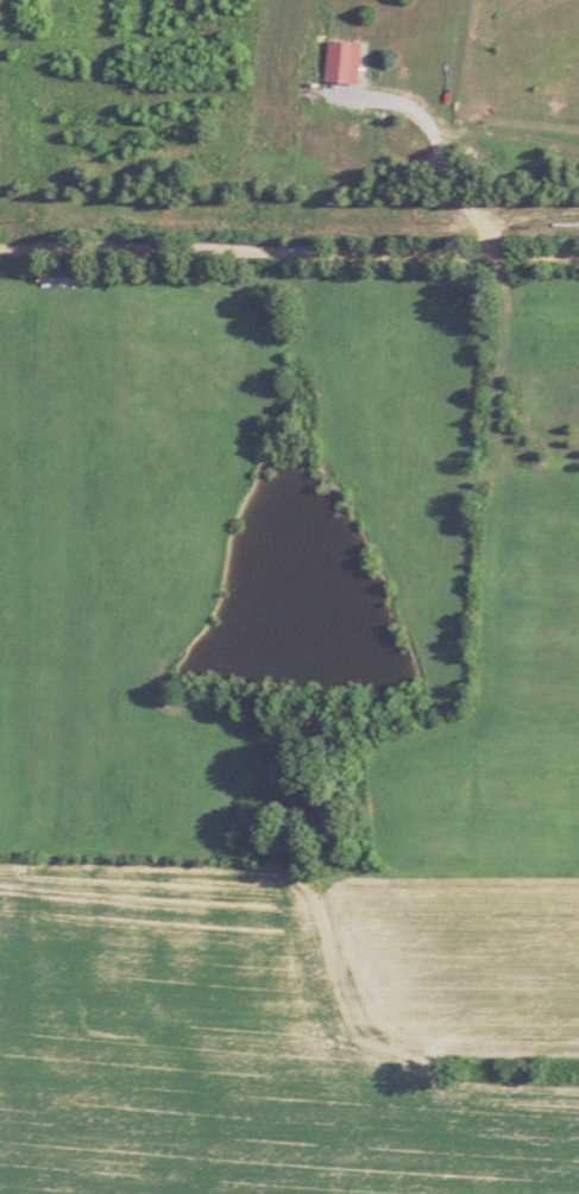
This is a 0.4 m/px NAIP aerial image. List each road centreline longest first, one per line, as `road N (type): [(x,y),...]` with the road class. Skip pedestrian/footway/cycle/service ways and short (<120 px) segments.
road 1 (residential): [(578,256),(0,252)]

